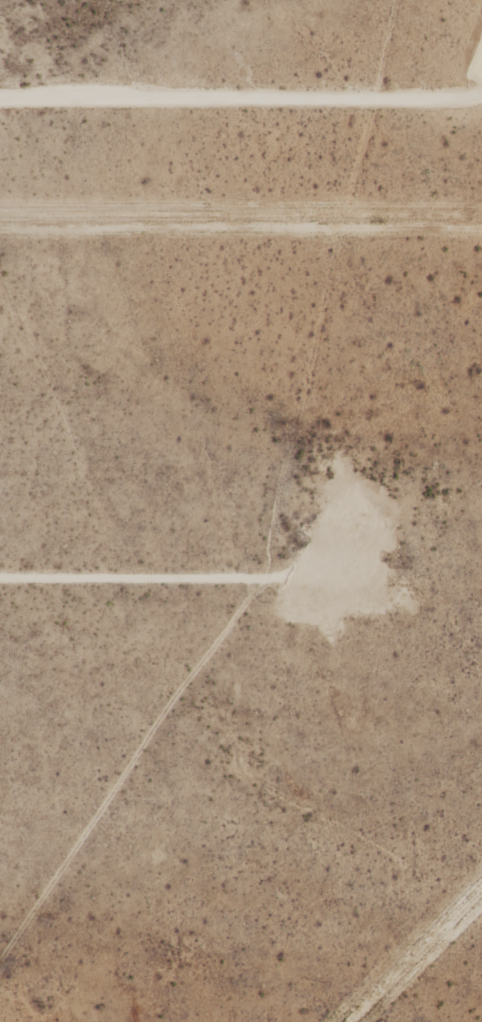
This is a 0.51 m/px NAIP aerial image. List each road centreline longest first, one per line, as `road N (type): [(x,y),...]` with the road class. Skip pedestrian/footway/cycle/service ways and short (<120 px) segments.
road 1 (residential): [(0,93),(481,93)]
road 2 (residential): [(0,580),(339,574)]

